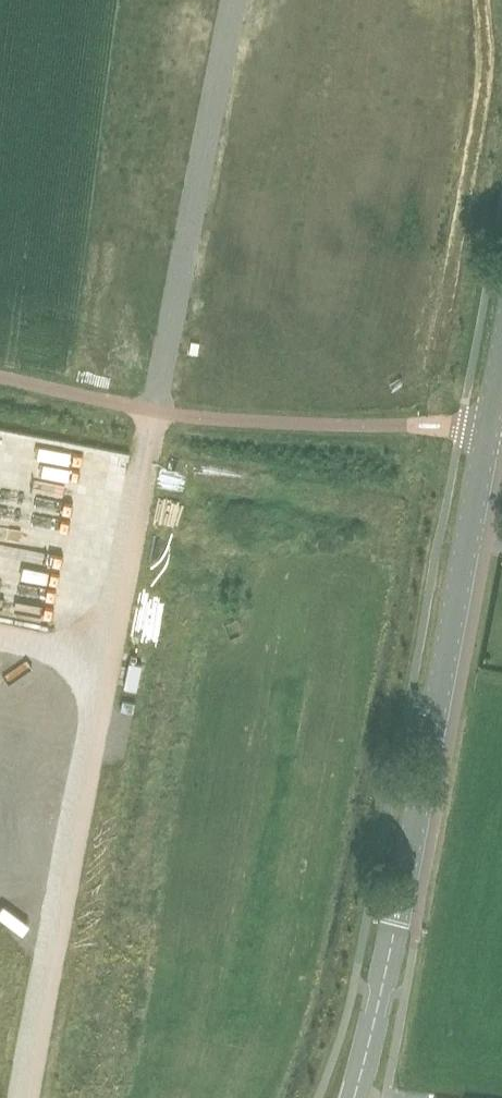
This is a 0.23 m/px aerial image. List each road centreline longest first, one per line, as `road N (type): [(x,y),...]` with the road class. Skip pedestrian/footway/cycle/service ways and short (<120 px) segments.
road 1 (unclassified): [(24,1097),(154,409)]
road 2 (secondary): [(354,1097),(388,960),(489,421)]
road 3 (unclassified): [(489,421),(339,424),(154,409)]
road 4 (unclassified): [(154,409),(0,377)]

